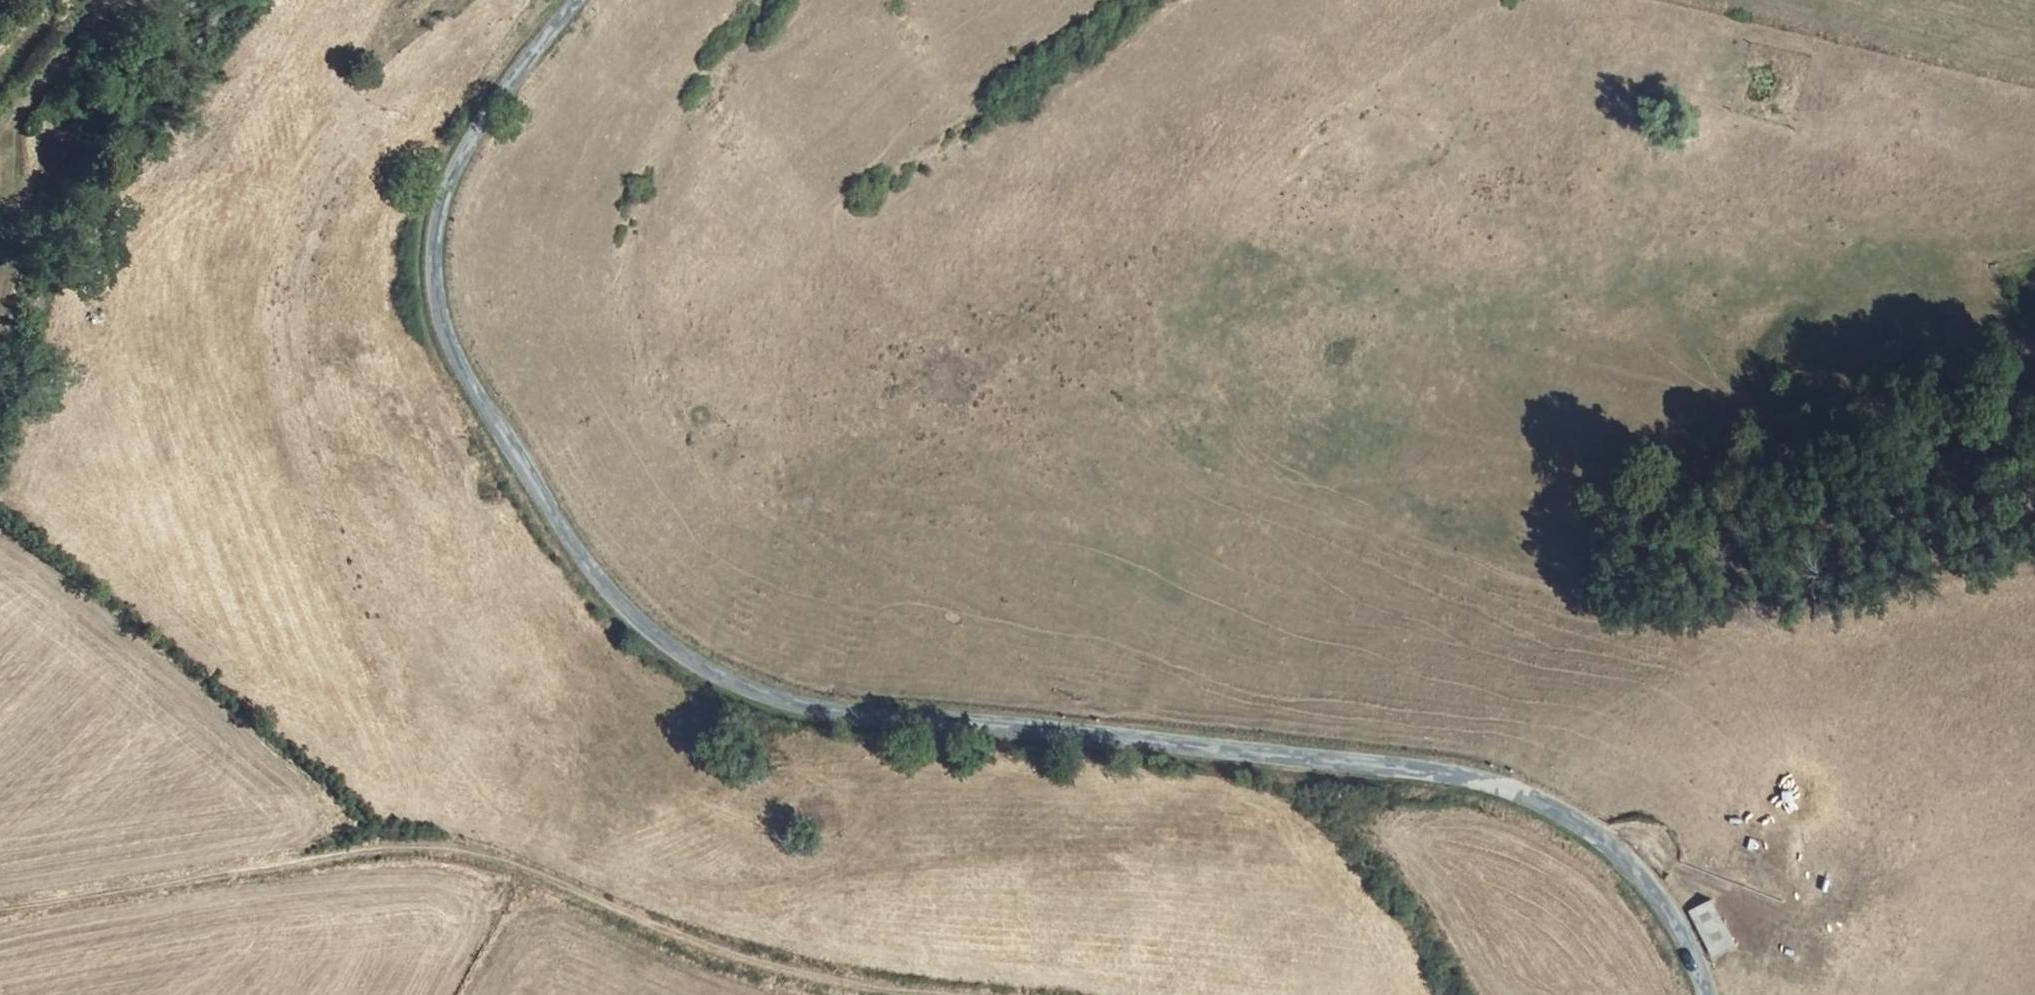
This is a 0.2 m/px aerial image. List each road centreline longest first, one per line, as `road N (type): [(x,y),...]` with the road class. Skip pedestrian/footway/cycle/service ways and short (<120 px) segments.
road 1 (unclassified): [(571,0),(447,176),(435,300),(480,407),(634,625),(762,696),(935,725),(1482,779),(1573,826),(1662,903),(1704,994)]
road 2 (track): [(1023,994),(810,965),(461,838),(363,843),(0,913)]

